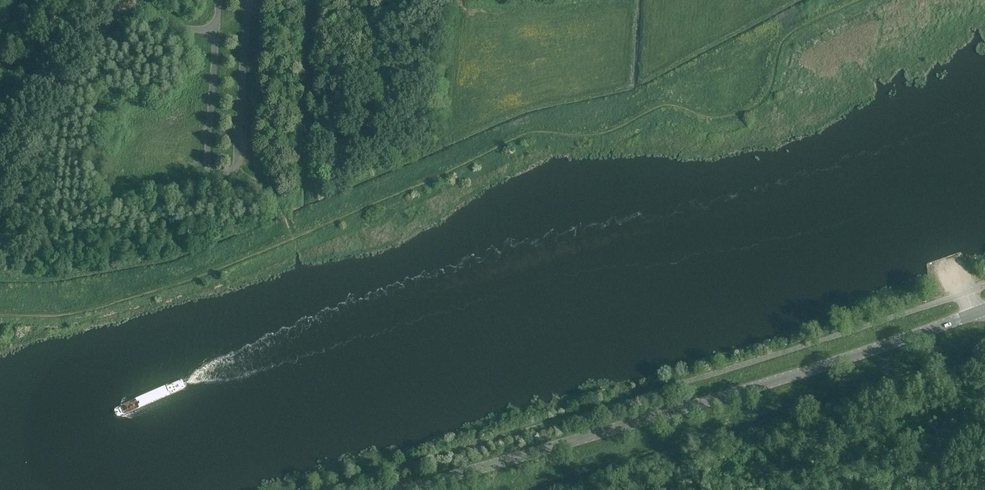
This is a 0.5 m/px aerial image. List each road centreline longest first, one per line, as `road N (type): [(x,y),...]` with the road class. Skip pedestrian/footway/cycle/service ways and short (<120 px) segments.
road 1 (tertiary): [(981,309),(757,386),(407,489)]
road 2 (tertiary): [(0,187),(38,107),(122,0)]

